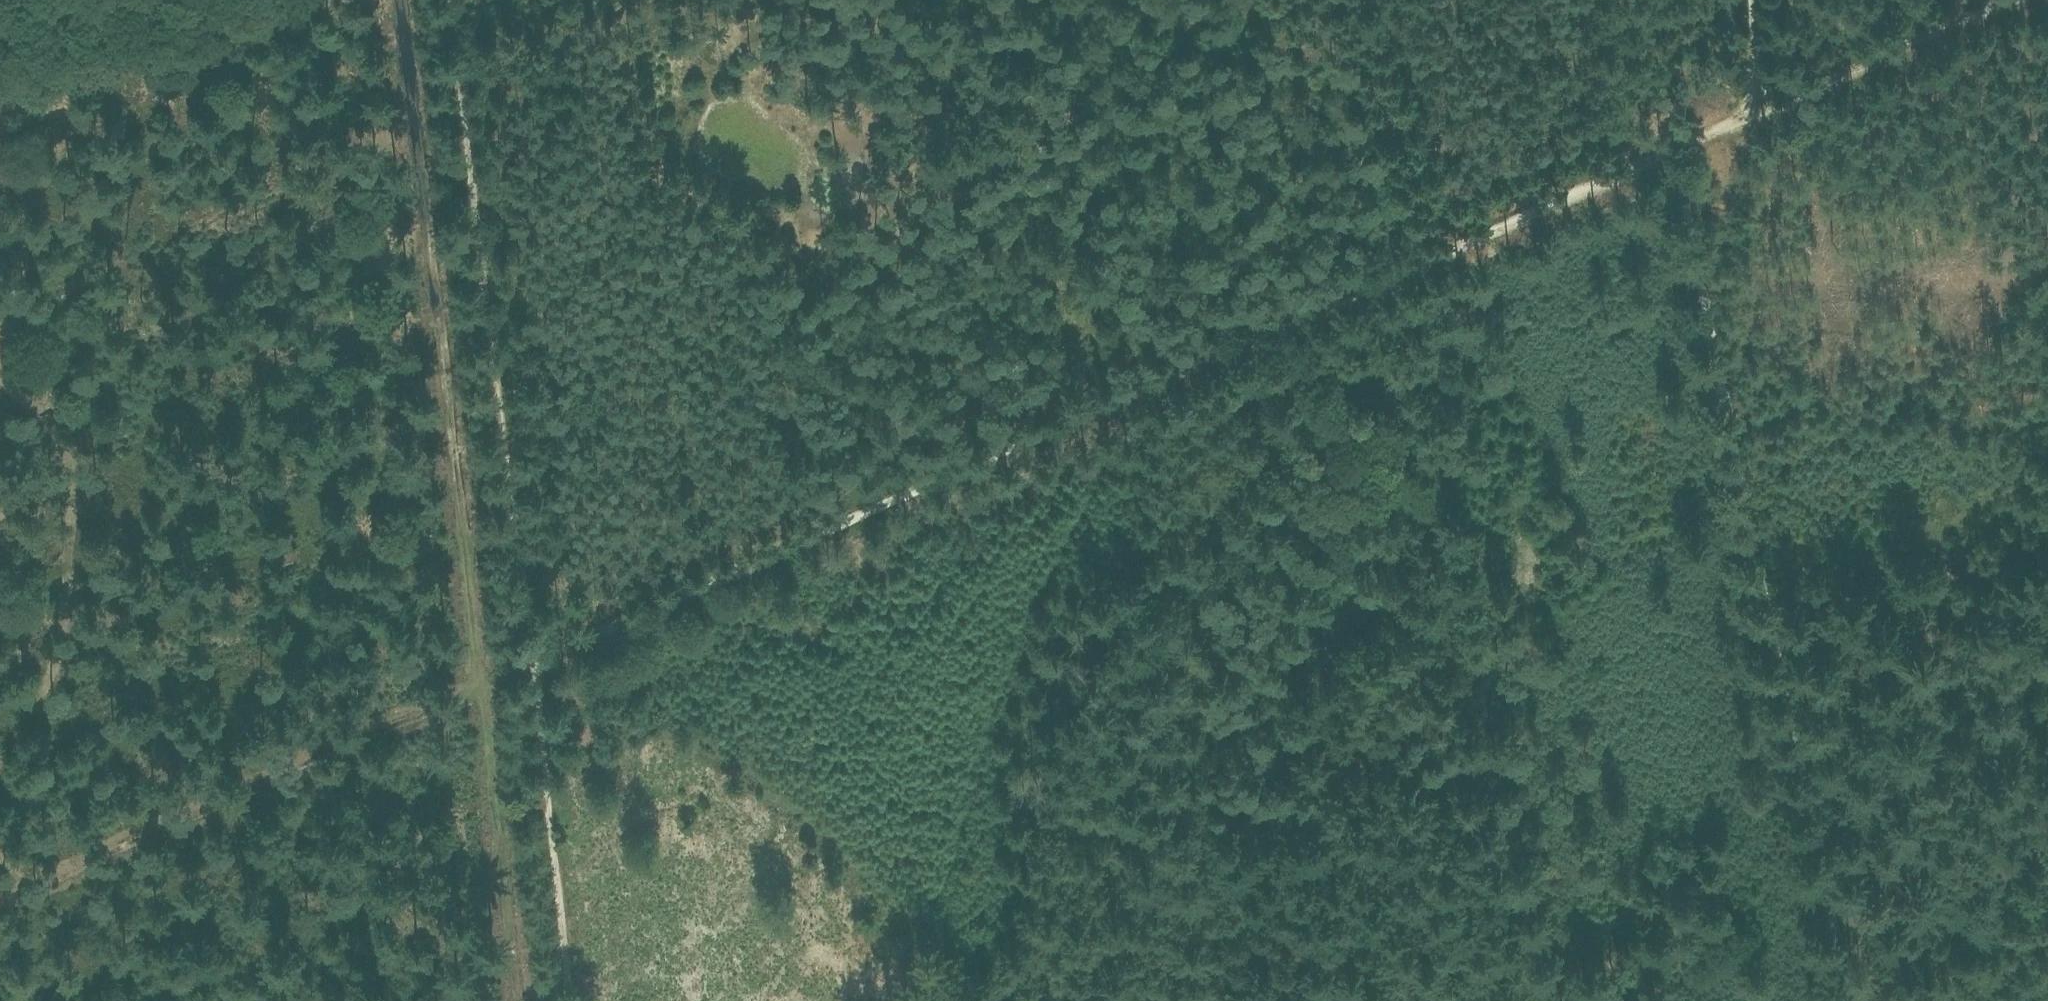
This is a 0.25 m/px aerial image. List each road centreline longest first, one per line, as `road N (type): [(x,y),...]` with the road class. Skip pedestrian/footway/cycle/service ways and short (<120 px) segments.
road 1 (track): [(545,661),(1743,123)]
road 2 (track): [(0,900),(460,695),(378,0)]
road 3 (track): [(441,0),(545,661),(570,1000)]
road 4 (track): [(1825,1000),(1651,163)]
road 5 (track): [(1742,0),(1743,123),(1998,0)]

